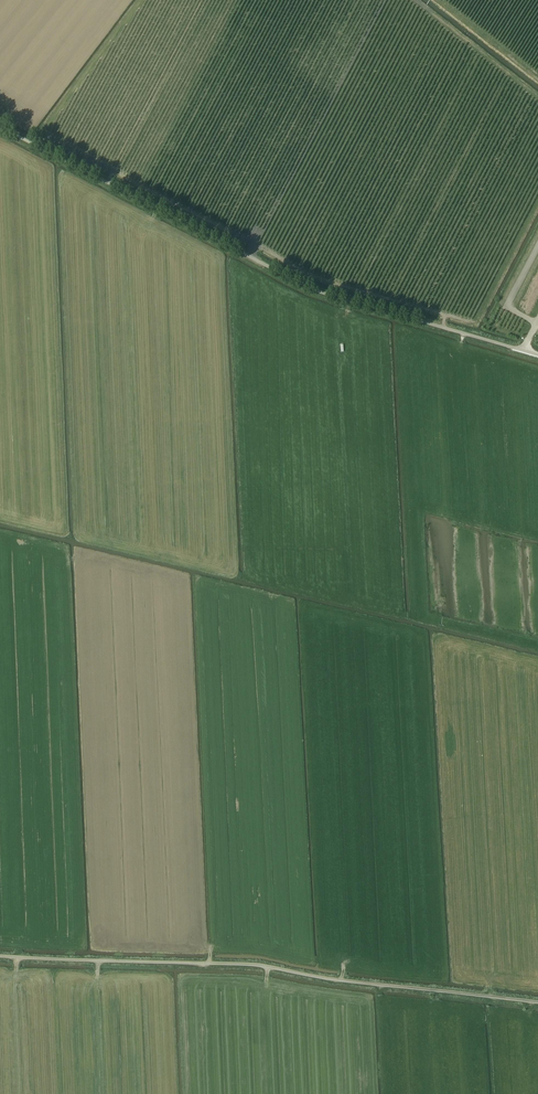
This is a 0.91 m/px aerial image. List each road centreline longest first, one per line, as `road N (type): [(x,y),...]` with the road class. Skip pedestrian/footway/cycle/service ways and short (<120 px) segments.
road 1 (unclassified): [(537,355),(315,290),(0,127)]
road 2 (unclassified): [(537,1003),(257,966),(0,956)]

